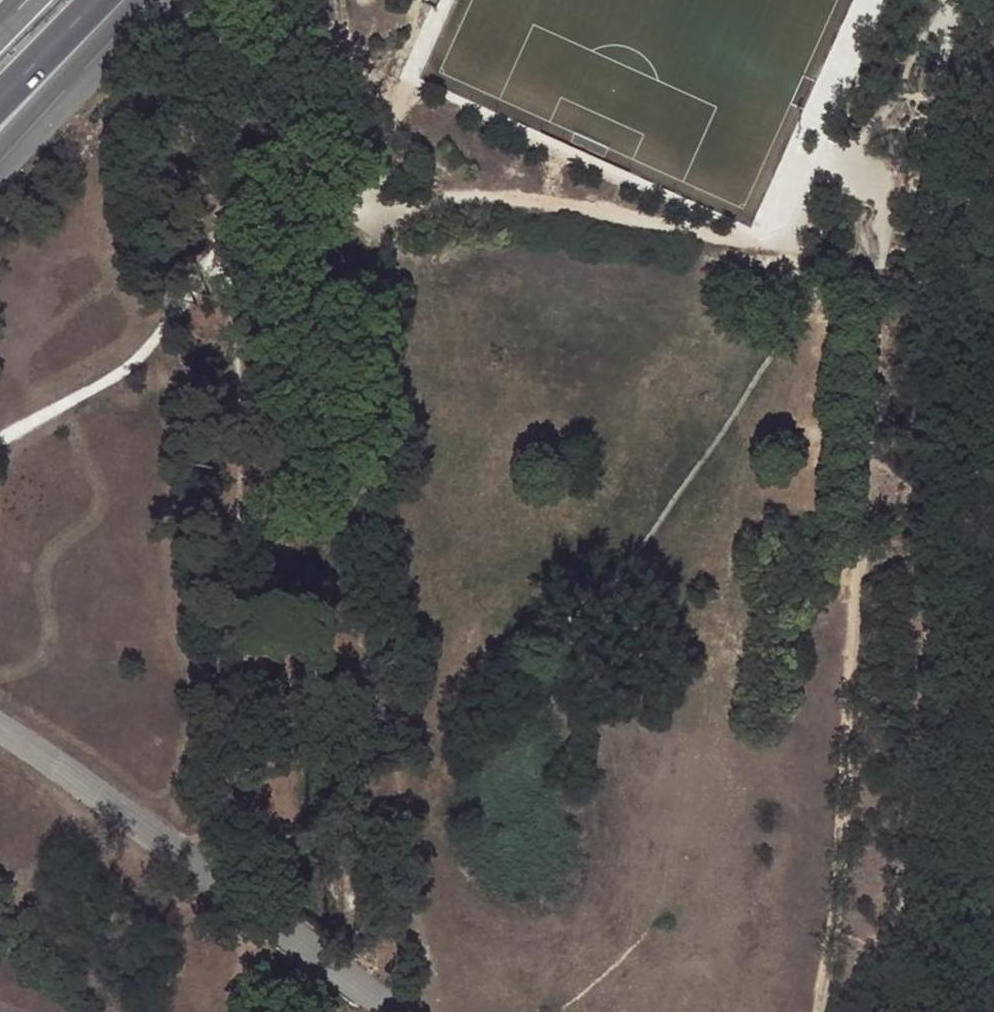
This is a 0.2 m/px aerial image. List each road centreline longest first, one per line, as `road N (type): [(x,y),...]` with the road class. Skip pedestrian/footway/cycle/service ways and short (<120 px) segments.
road 1 (trunk): [(0,152),(140,0)]
road 2 (trunk): [(0,99),(98,0)]

